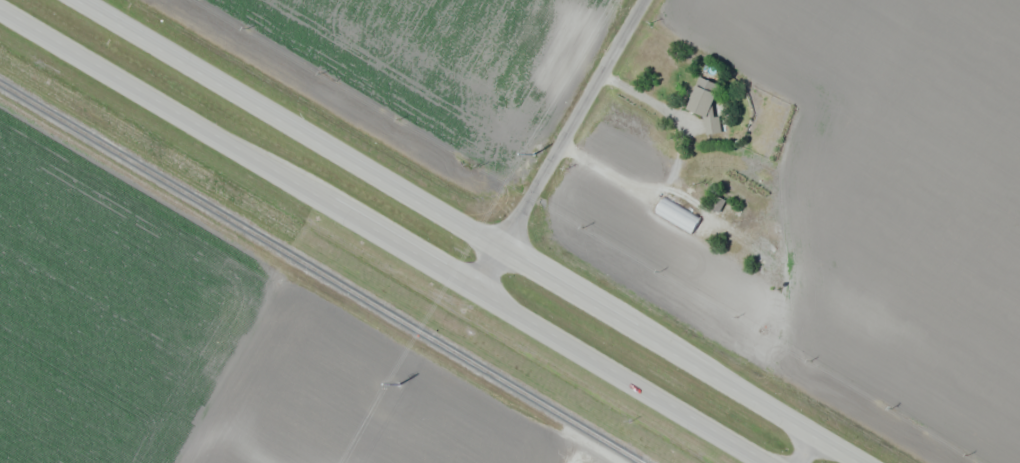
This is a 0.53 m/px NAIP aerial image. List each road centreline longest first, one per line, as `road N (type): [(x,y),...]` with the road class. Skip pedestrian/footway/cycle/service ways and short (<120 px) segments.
road 1 (trunk): [(898,462),(509,225),(109,0)]
road 2 (trunk): [(0,7),(772,462)]
road 3 (residential): [(471,285),(645,0)]

